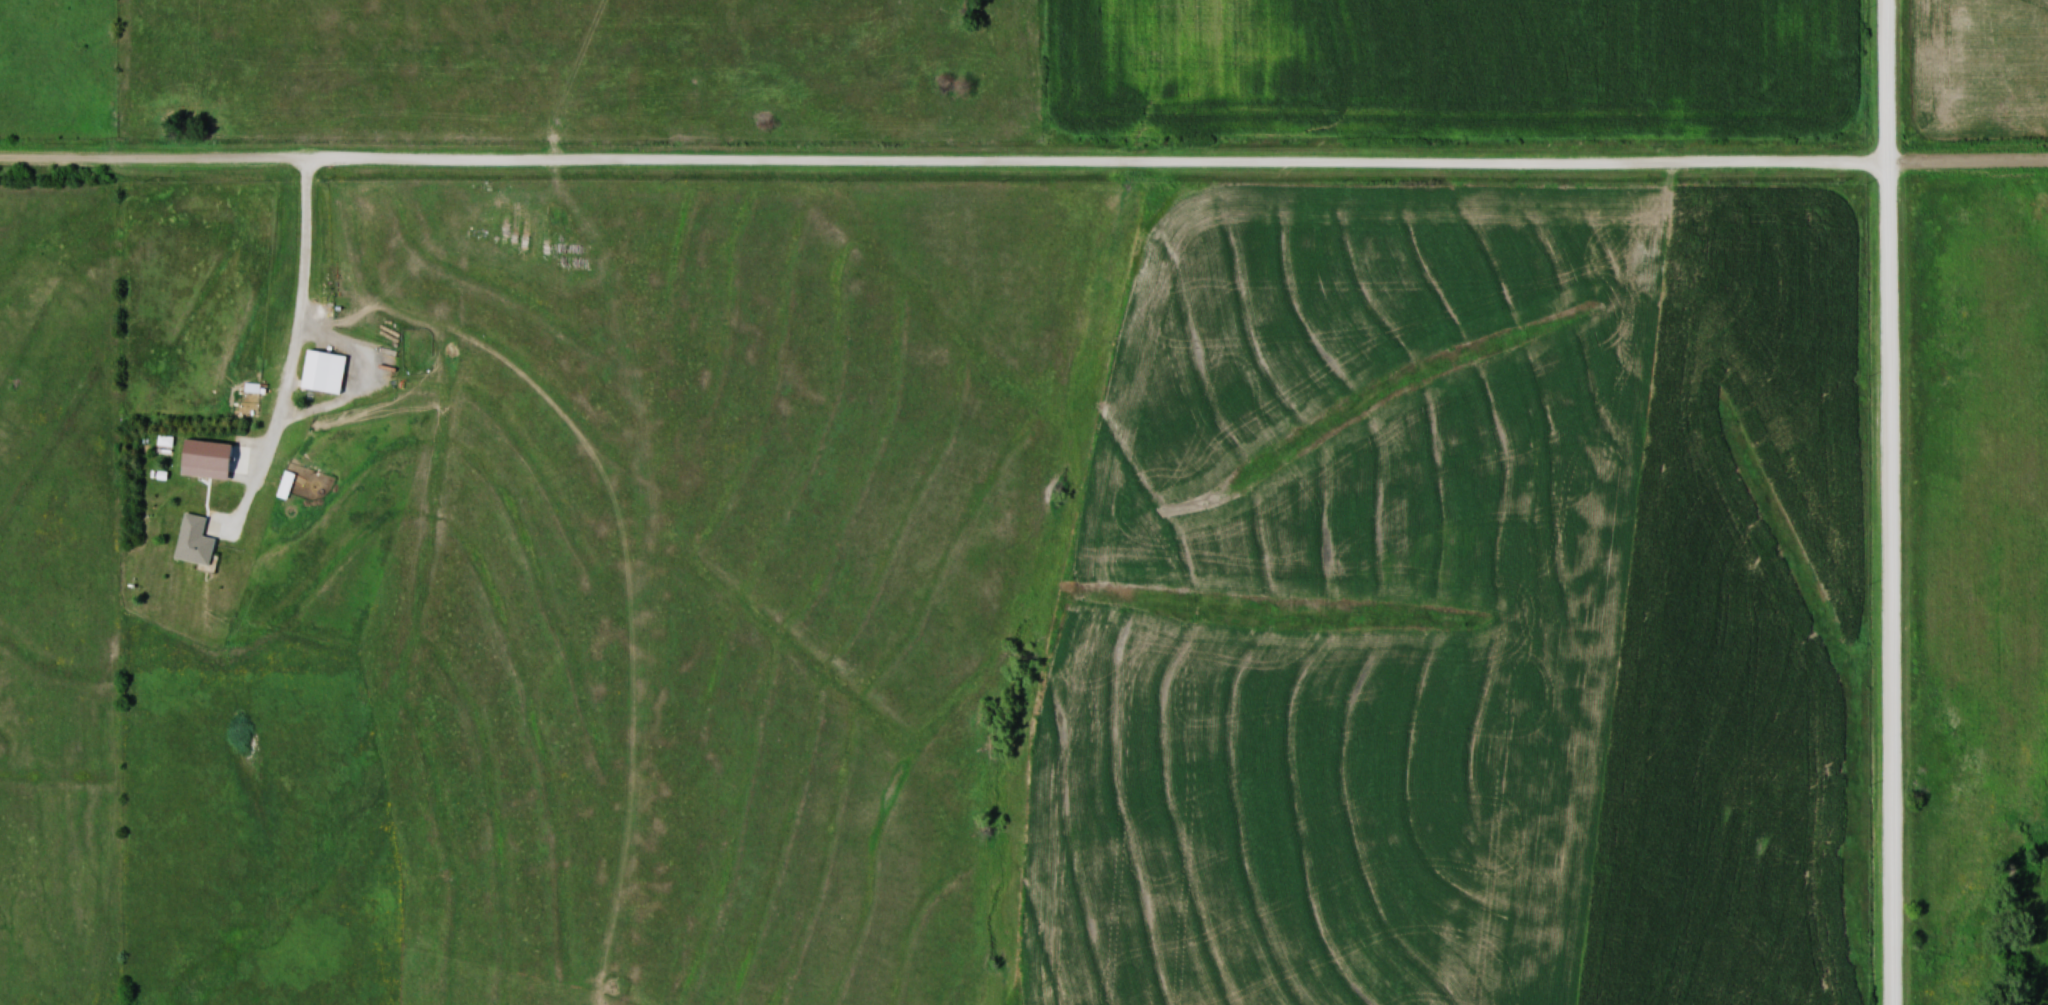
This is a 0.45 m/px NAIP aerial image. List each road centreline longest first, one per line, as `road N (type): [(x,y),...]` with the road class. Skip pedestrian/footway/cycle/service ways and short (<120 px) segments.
road 1 (residential): [(2047,162),(0,161)]
road 2 (tertiary): [(1896,1004),(1889,0)]

